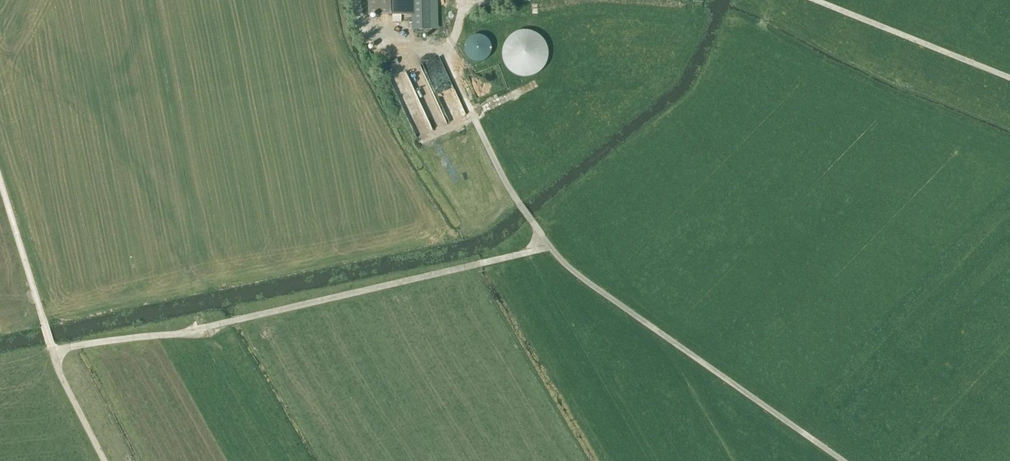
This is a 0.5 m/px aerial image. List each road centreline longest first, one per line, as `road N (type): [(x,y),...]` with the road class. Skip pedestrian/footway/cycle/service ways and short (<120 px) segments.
road 1 (track): [(462,0),(451,68),(511,193),(549,246),(841,460)]
road 2 (track): [(103,460),(60,378),(55,350),(186,333),(549,246)]
road 3 (track): [(0,53),(82,114),(188,270),(201,329)]
road 4 (track): [(1009,78),(815,0)]

